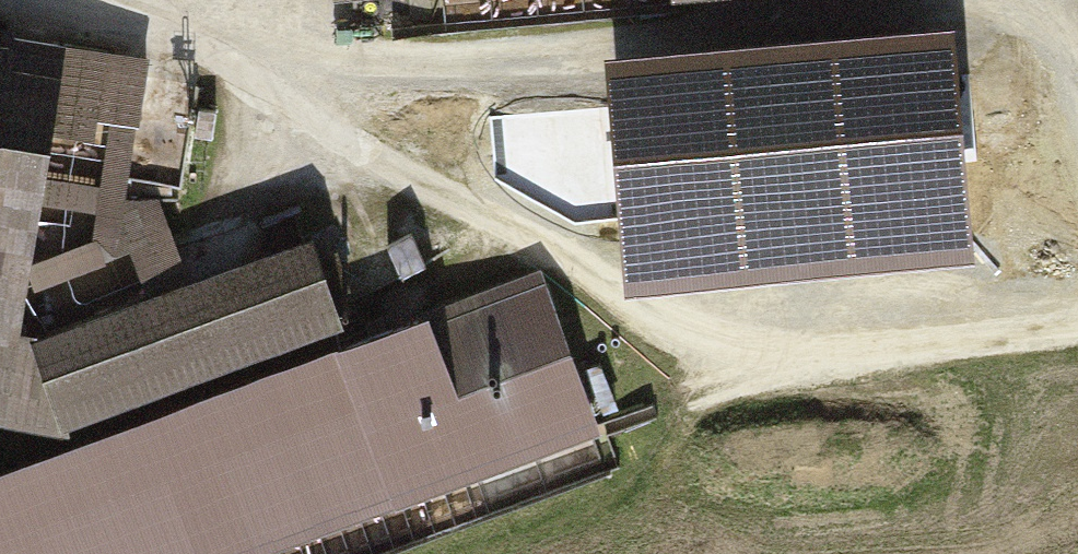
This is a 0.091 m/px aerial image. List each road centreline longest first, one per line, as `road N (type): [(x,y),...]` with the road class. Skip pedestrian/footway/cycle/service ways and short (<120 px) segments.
road 1 (track): [(1077,313),(812,331),(686,318),(538,235),(193,65),(41,7),(0,4)]
road 2 (track): [(193,65),(442,62),(1047,13),(1077,91)]

